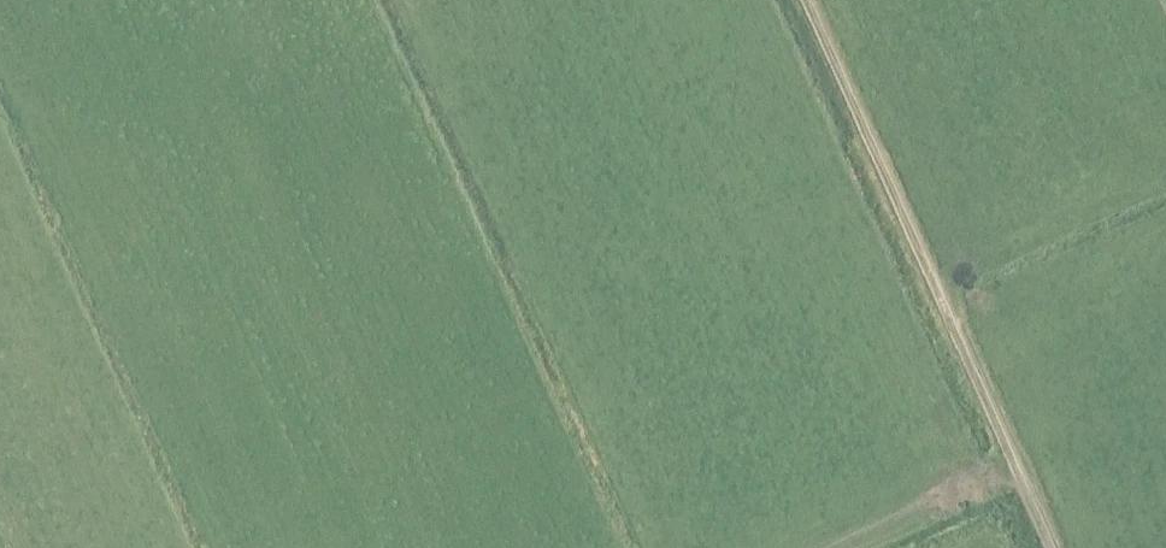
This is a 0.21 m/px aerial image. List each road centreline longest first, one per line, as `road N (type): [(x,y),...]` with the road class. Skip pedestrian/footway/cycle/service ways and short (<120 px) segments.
road 1 (track): [(1046,547),(796,0)]

